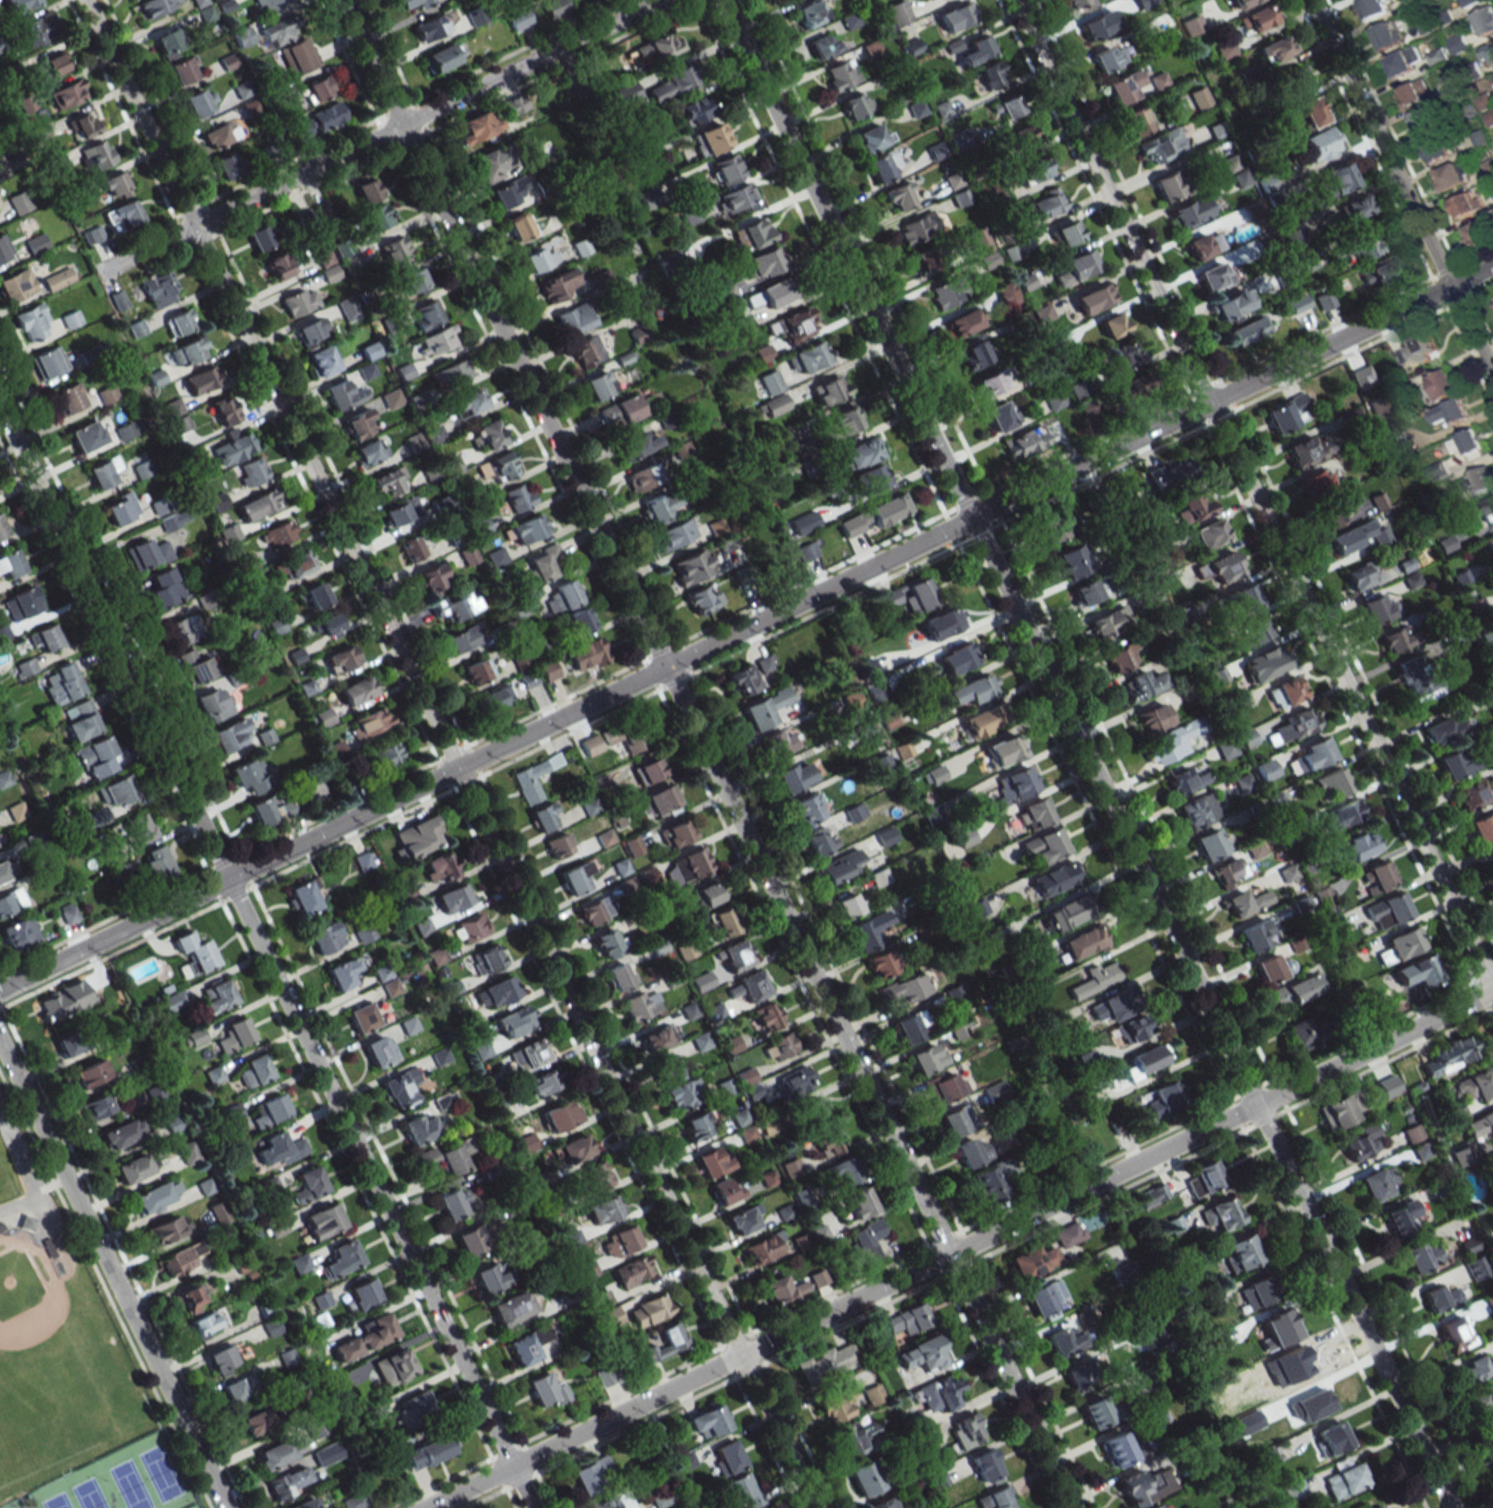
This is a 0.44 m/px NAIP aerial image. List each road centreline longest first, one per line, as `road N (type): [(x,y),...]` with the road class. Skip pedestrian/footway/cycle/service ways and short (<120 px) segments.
road 1 (residential): [(1071,1507),(341,0)]
road 2 (residential): [(1450,1507),(720,0)]
road 3 (residential): [(85,0),(814,1507)]
road 4 (tertiary): [(0,990),(1450,286)]
road 5 (residential): [(531,1507),(0,410)]
road 6 (residential): [(426,1507),(1492,990)]
road 7 (residential): [(1492,990),(1013,0)]
road 8 (residential): [(95,274),(659,0)]
road 9 (residential): [(228,1507),(0,1043)]
road 10 (residential): [(1450,286),(1311,0)]

